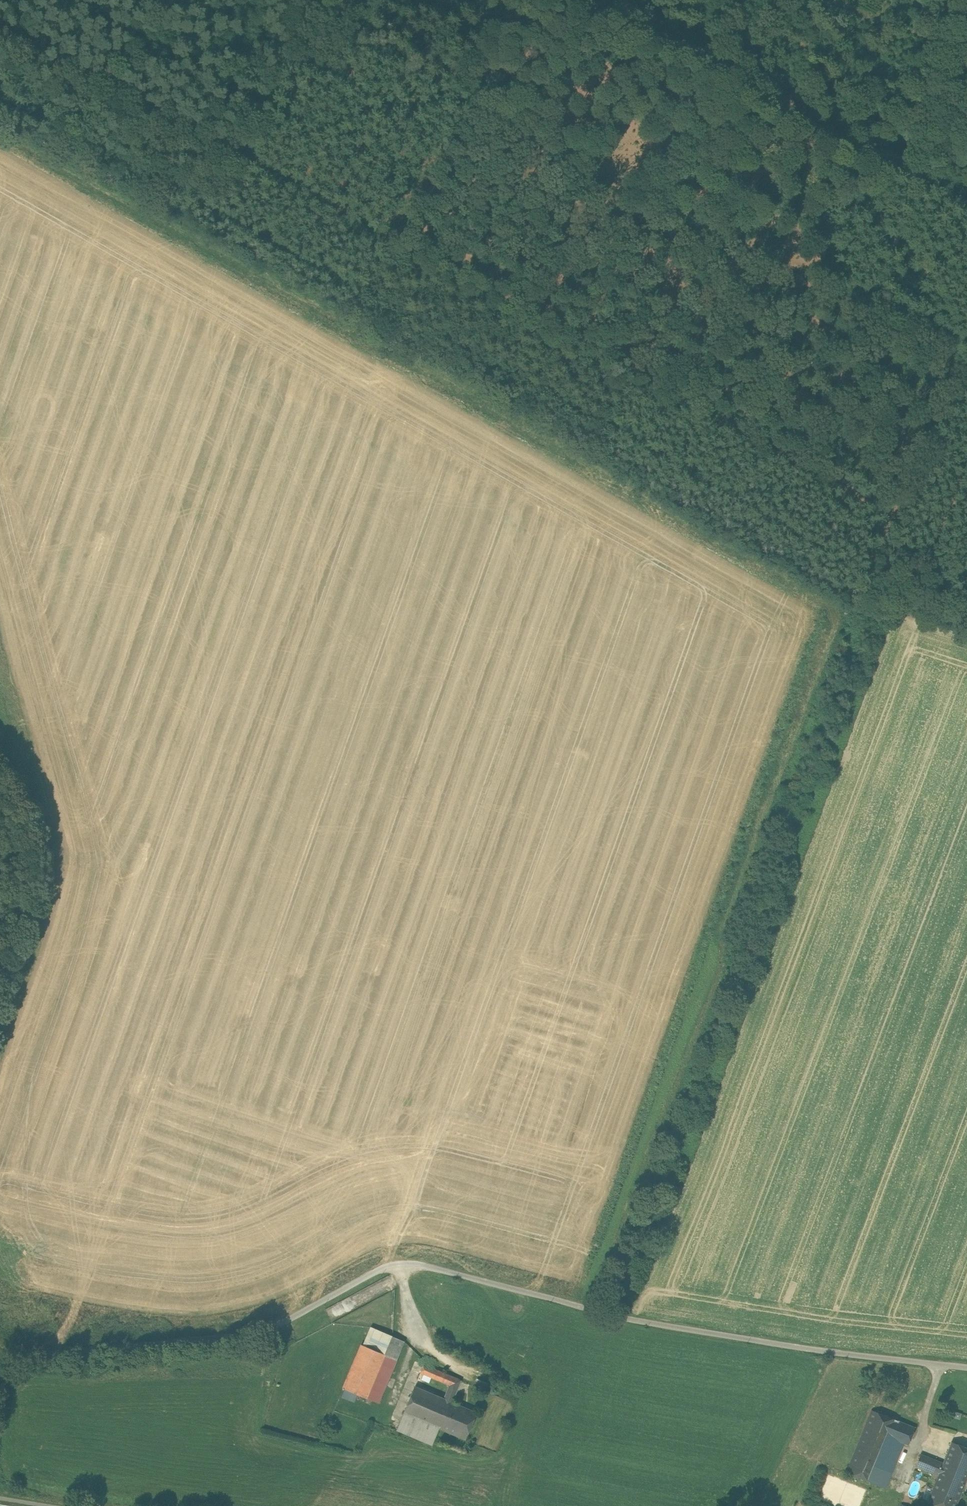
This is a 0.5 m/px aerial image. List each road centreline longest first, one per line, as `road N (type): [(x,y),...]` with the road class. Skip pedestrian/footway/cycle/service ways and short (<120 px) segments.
road 1 (unclassified): [(966,1367),(637,1321),(423,1264),(388,1266),(260,1334),(0,1359)]

